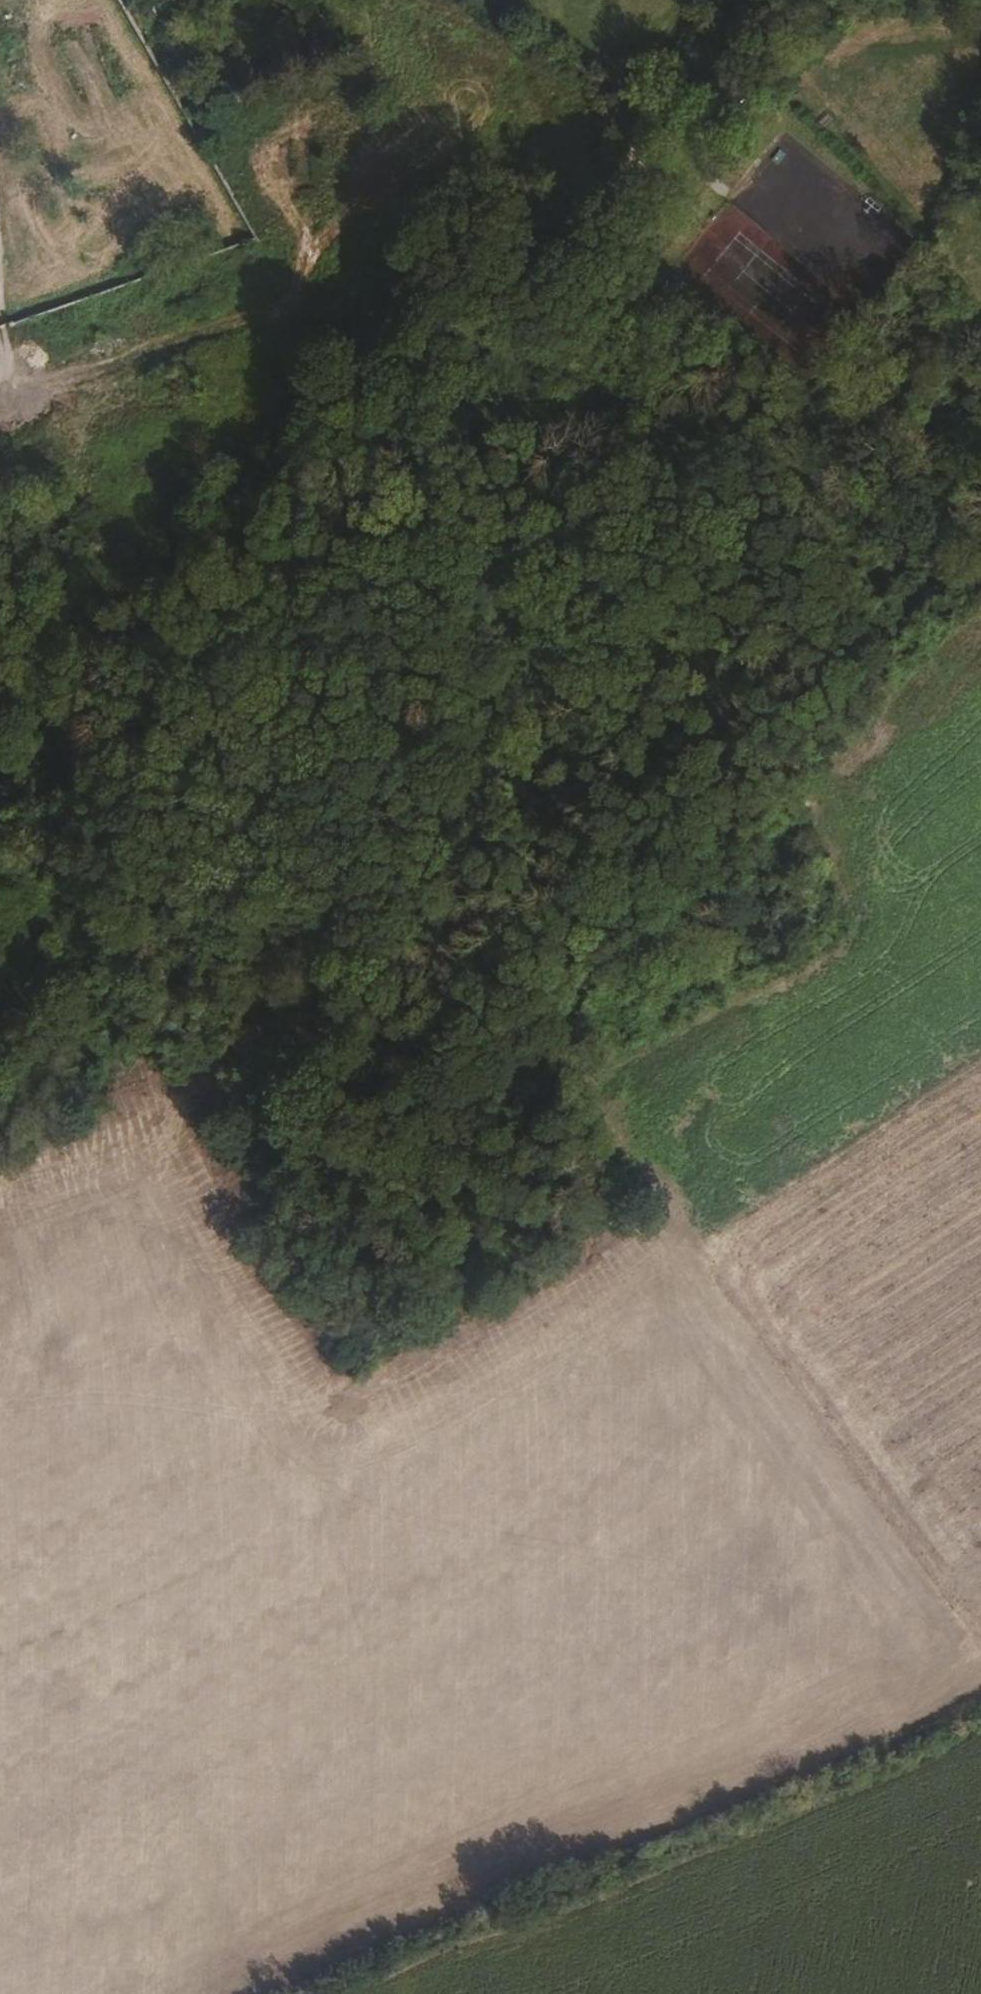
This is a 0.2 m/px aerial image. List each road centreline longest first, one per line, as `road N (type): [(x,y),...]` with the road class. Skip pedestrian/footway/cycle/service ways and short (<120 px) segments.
road 1 (track): [(0,391),(101,368),(291,298),(307,239),(272,189),(267,160),(277,139),(321,112)]
road 2 (track): [(902,256),(980,85)]

